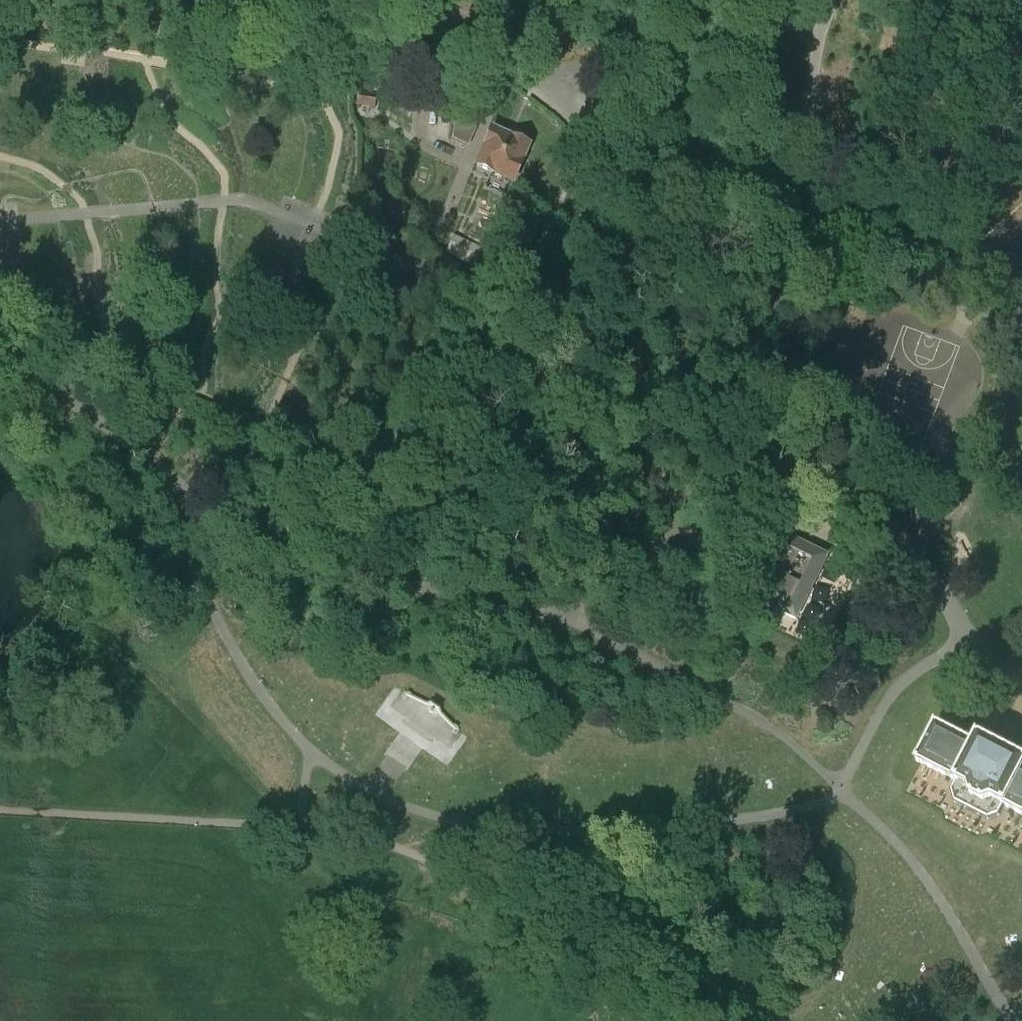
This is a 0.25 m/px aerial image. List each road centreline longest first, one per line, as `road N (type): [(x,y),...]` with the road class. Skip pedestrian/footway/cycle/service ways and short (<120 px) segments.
road 1 (track): [(1013,1020),(909,858),(763,722),(563,617),(452,596),(328,555),(224,513),(178,481)]
road 2 (track): [(972,638),(891,694),(837,796),(777,813),(600,830),(475,825),(397,803),(314,753)]
road 3 (track): [(563,617),(587,584),(691,515),(744,399),(790,213)]
road 4 (track): [(854,499),(751,432),(519,313)]
road 5 (track): [(314,753),(219,625),(177,514),(178,481)]
road 6 (track): [(0,809),(298,827)]
road 7 (track): [(298,827),(386,844),(577,918)]
road 8 (track): [(519,313),(522,340),(586,455),(587,584)]
road 9 (track): [(550,95),(594,68),(649,53),(824,25)]
road 10 (track): [(76,0),(205,28),(348,0)]
road 11 (track): [(780,1020),(577,918)]
road 12 (track): [(790,213),(816,59),(834,0)]
road 13 (track): [(178,481),(54,388),(0,362)]
road 14 (track): [(588,125),(519,313)]
road 15 (track): [(366,0),(439,25),(508,64)]
road 16 (track): [(577,918),(488,845),(475,825)]

